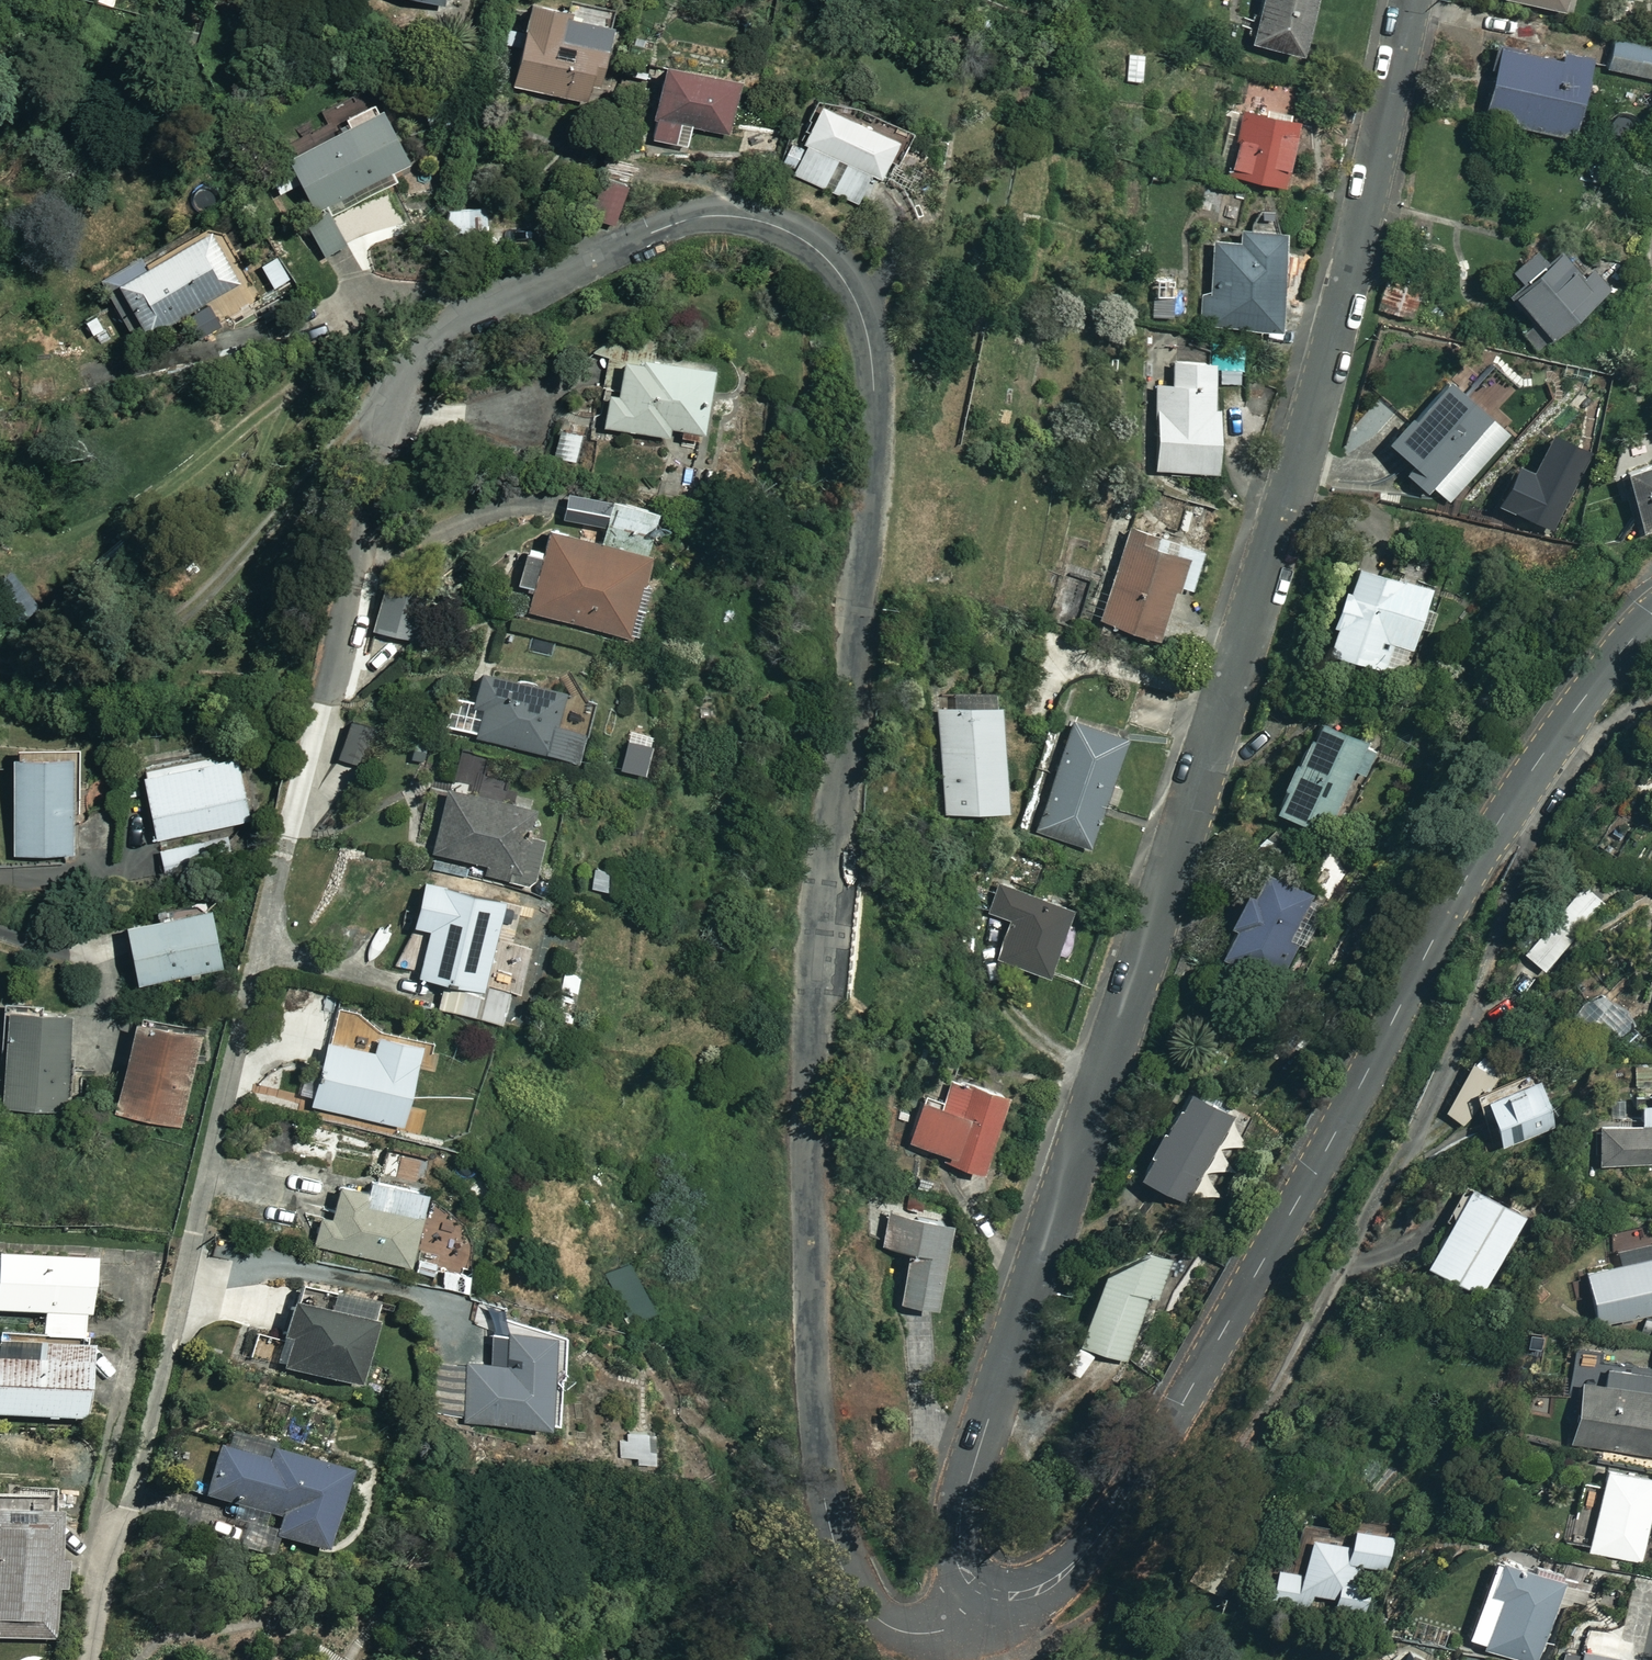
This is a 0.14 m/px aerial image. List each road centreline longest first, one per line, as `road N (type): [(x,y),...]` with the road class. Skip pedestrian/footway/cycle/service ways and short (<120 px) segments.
road 1 (residential): [(385,434),(389,398),(419,344),(669,224),(725,215),(774,226),(820,253),(853,297),(868,340),(874,399),(812,1000),(813,1404),(828,1521),(862,1602),(895,1629),(929,1633),(962,1621),(988,1593)]
road 2 (residential): [(988,1593),(959,1561),(965,1491),(1297,467),(1414,0)]
road 3 (residential): [(1651,616),(1583,698),(1497,823),(1329,1142),(1106,1528),(1052,1582),(1013,1596),(988,1593)]

